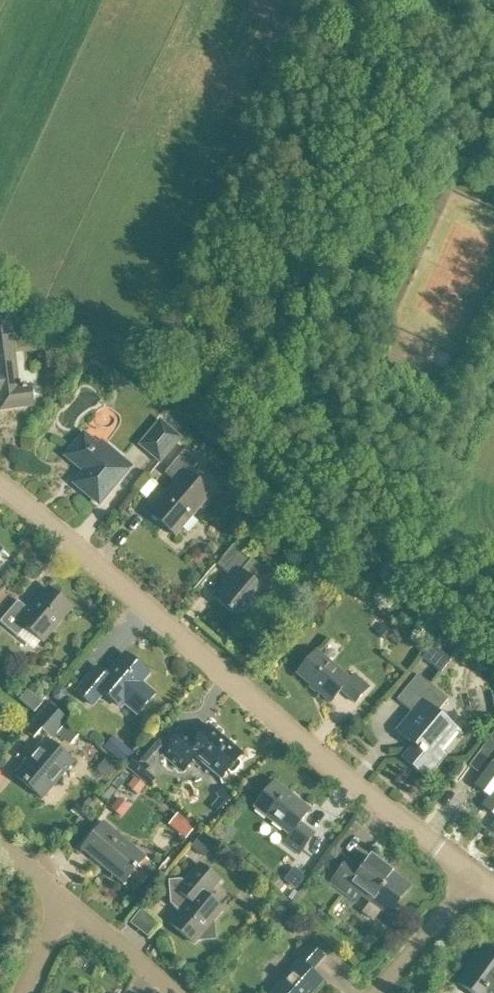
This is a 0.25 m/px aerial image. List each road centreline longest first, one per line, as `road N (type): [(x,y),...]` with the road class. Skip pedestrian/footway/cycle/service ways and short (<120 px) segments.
road 1 (residential): [(476,877),(0,487)]
road 2 (residential): [(375,992),(476,877)]
road 3 (residential): [(173,992),(66,906)]

